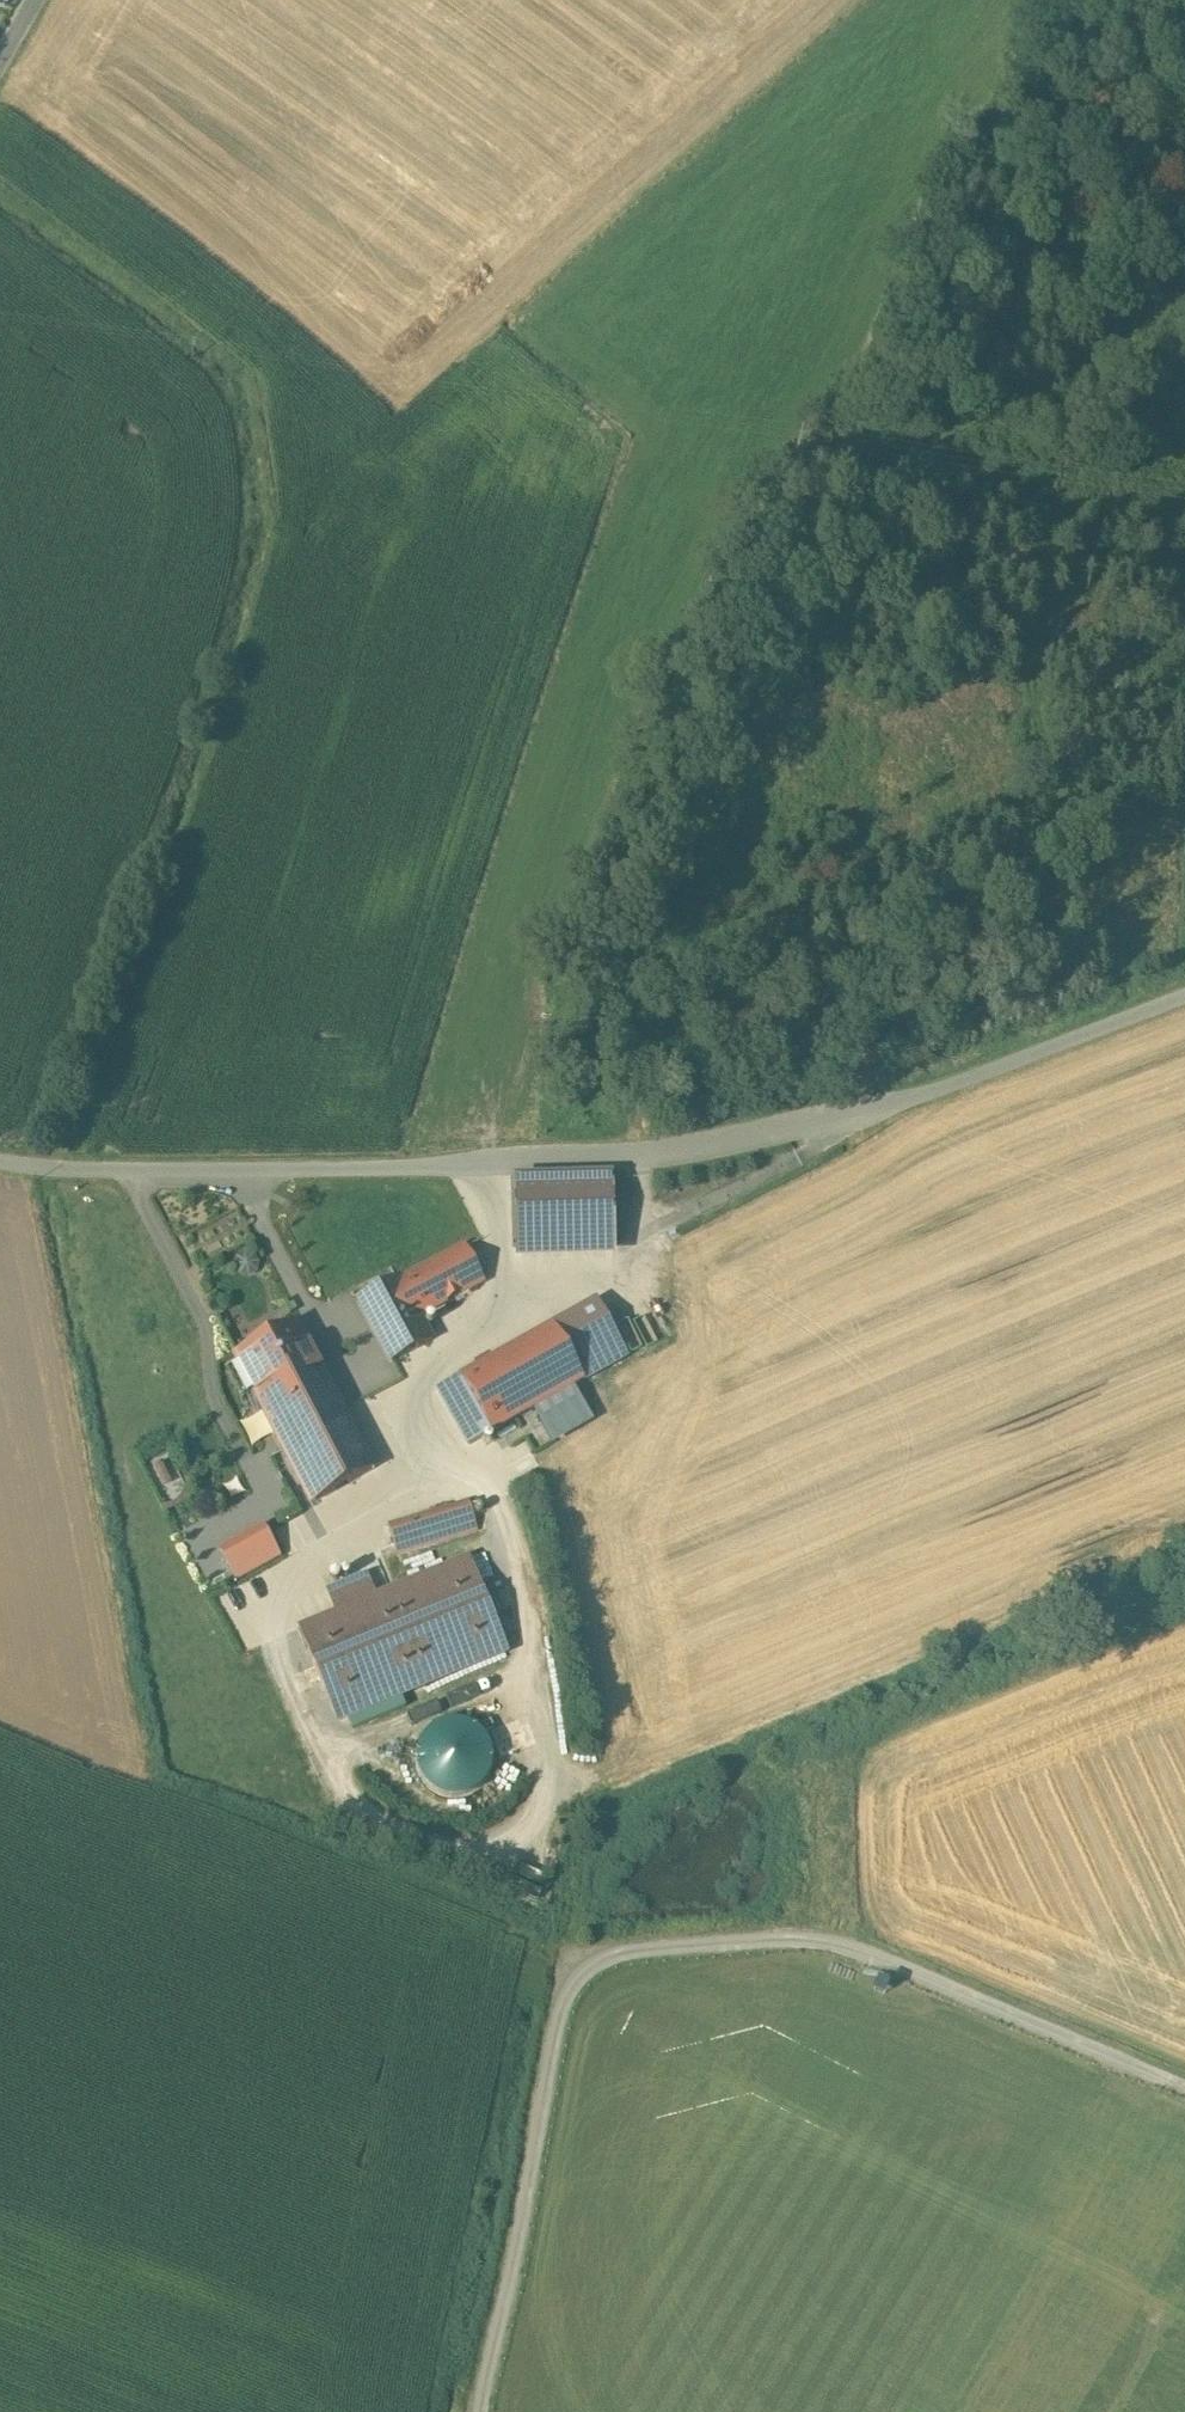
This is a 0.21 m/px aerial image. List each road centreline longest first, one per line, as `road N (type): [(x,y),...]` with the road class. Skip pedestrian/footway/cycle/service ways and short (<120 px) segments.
road 1 (unclassified): [(0,1160),(255,1172),(652,1156),(839,1123),(1184,996)]
road 2 (track): [(426,1486),(488,1473),(548,1733),(540,1796),(498,1835),(438,1838),(369,1815),(312,1730),(270,1609),(324,1540)]

